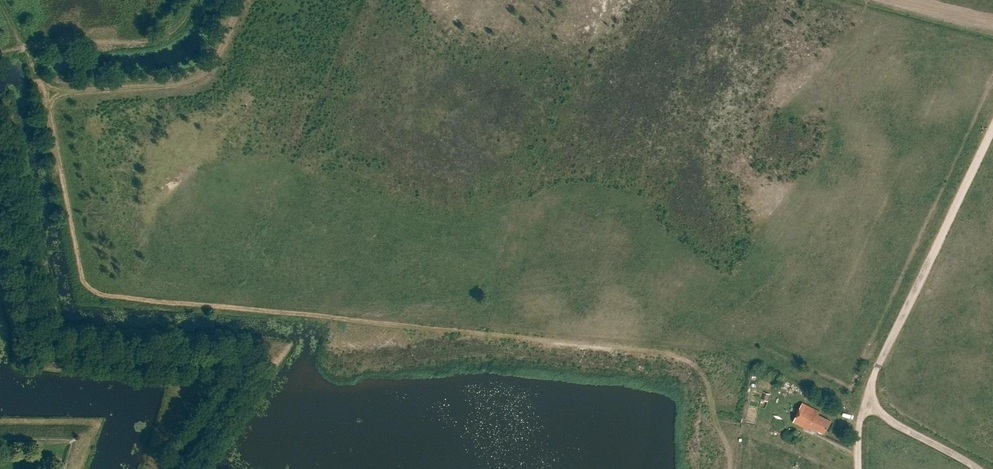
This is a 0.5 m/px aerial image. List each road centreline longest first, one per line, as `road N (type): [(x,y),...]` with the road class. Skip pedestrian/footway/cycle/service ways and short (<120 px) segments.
road 1 (unclassified): [(864,405),(992,130)]
road 2 (unclassified): [(979,468),(864,405)]

